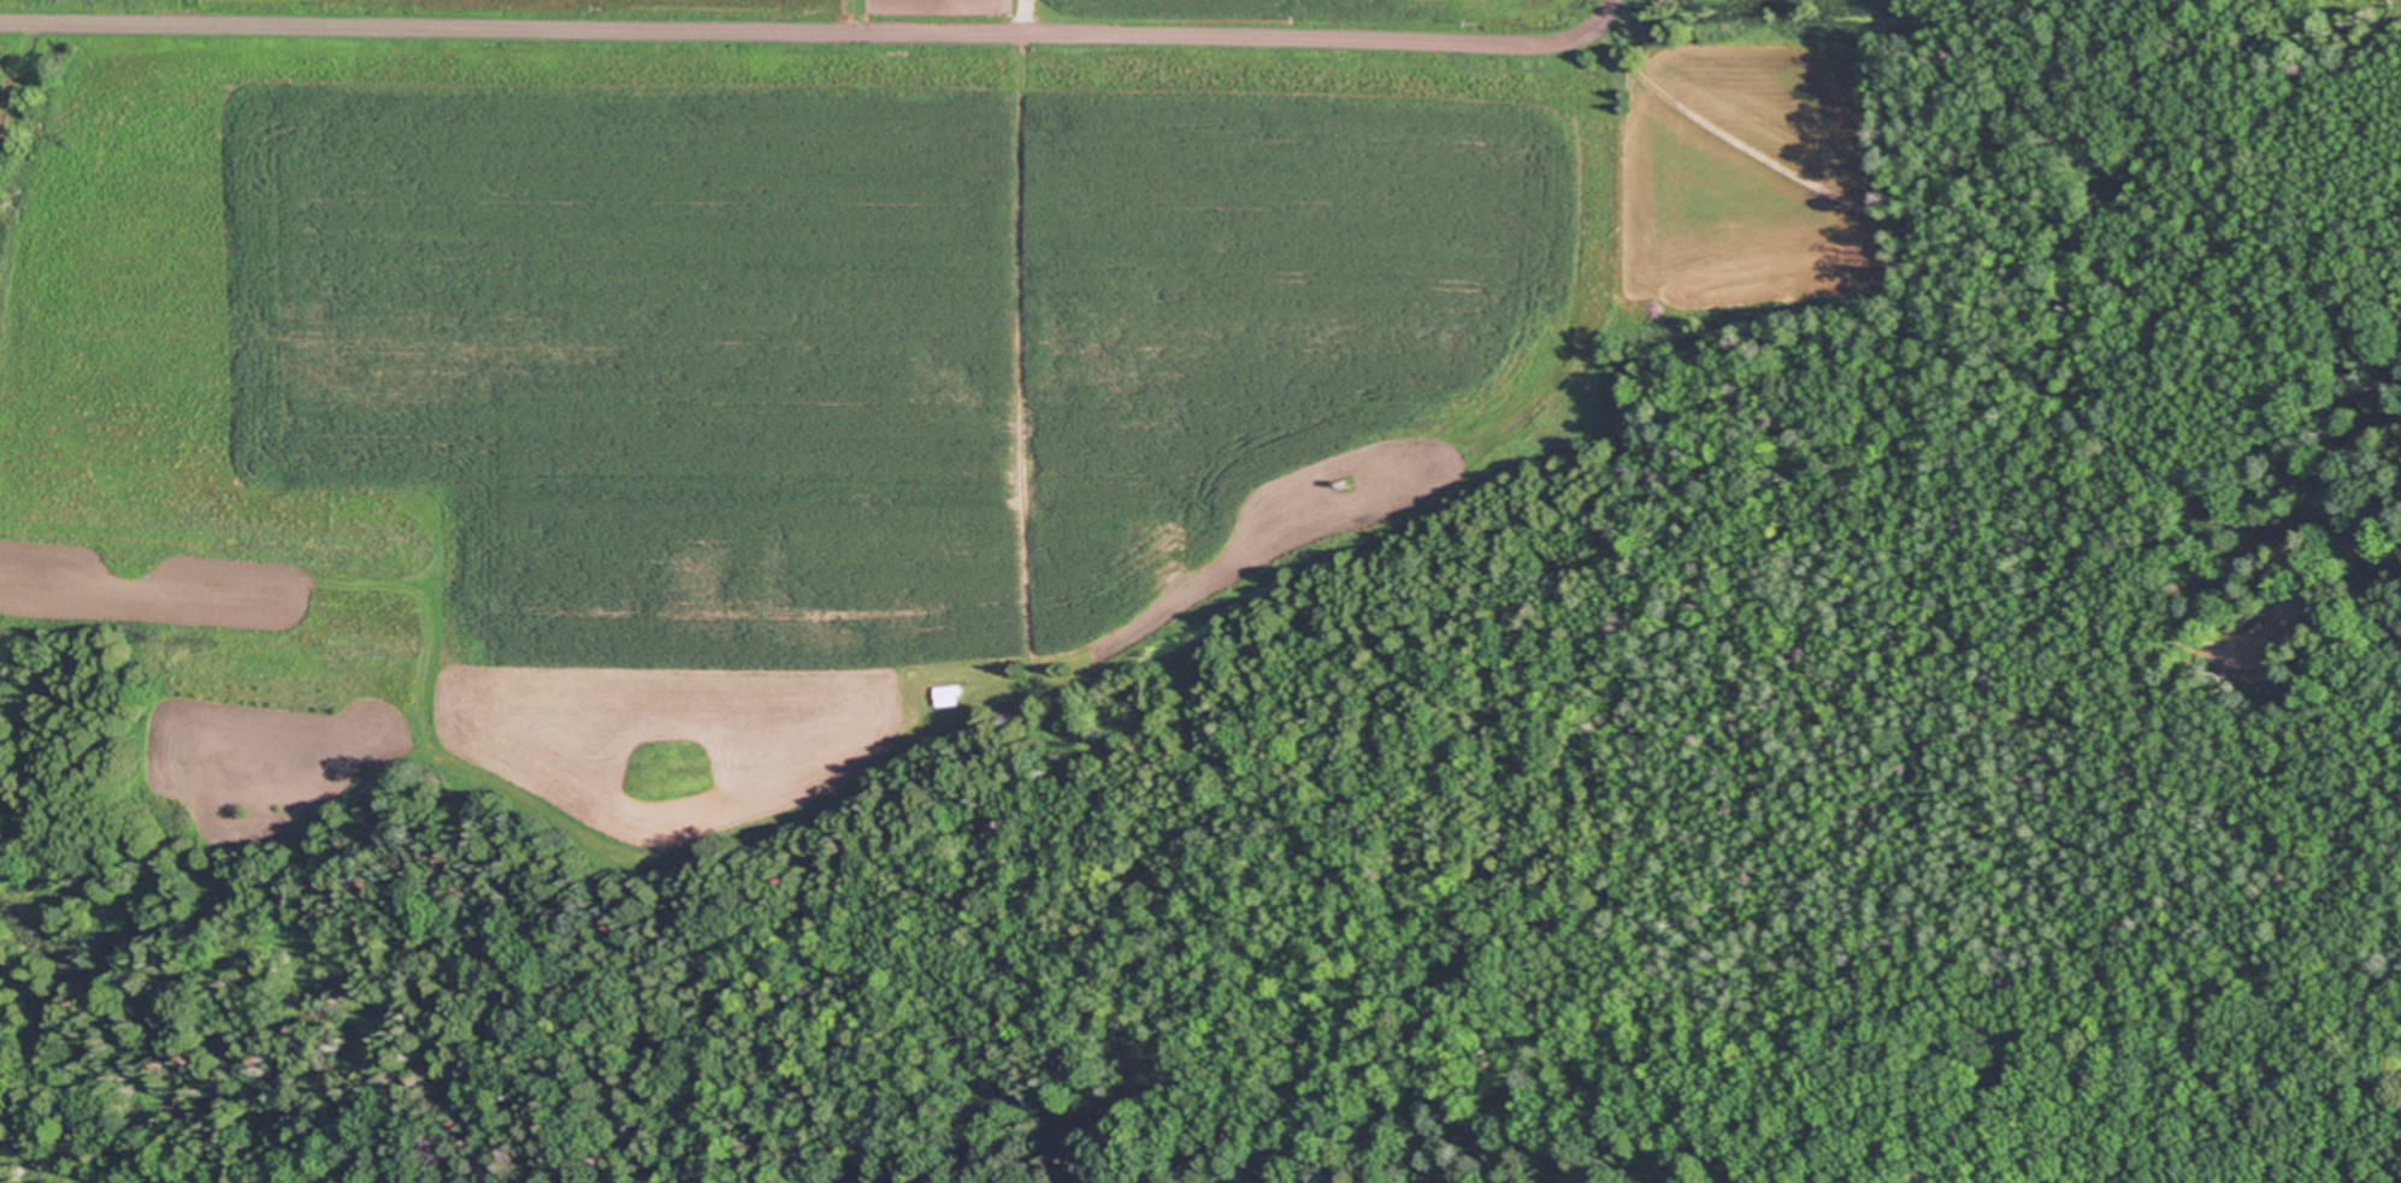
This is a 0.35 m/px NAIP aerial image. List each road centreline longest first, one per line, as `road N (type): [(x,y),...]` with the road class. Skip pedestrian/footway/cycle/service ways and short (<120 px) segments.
road 1 (residential): [(1613,0),(1597,25),(1563,41),(1488,42),(0,21)]

